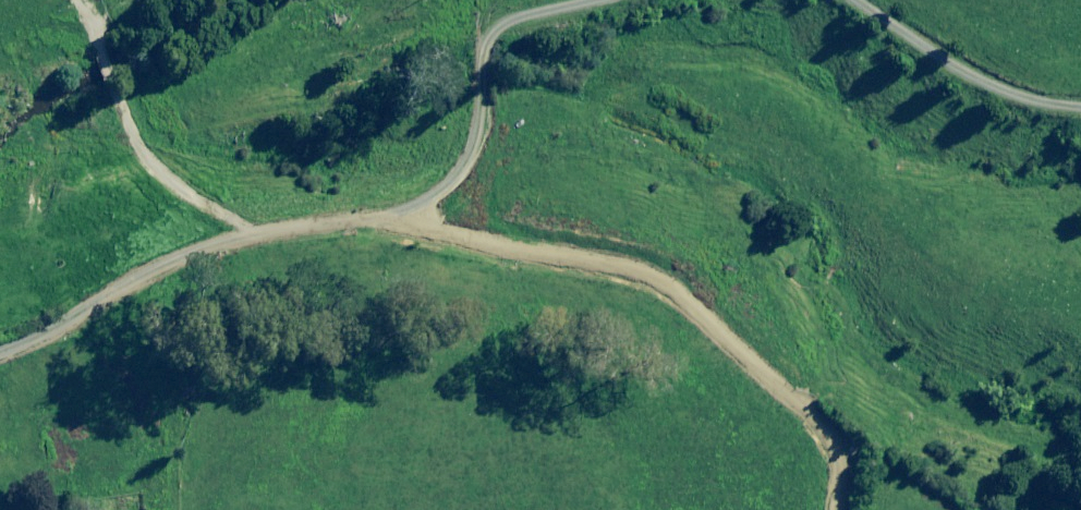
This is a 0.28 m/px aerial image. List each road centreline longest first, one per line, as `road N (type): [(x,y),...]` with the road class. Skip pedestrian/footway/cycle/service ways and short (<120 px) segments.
road 1 (track): [(477,221),(175,284),(0,331)]
road 2 (track): [(811,509),(802,437),(784,391),(770,385),(734,336),(630,261),(477,221)]
road 3 (track): [(477,221),(569,4),(578,0)]
road 4 (track): [(854,0),(959,52),(1080,86)]

